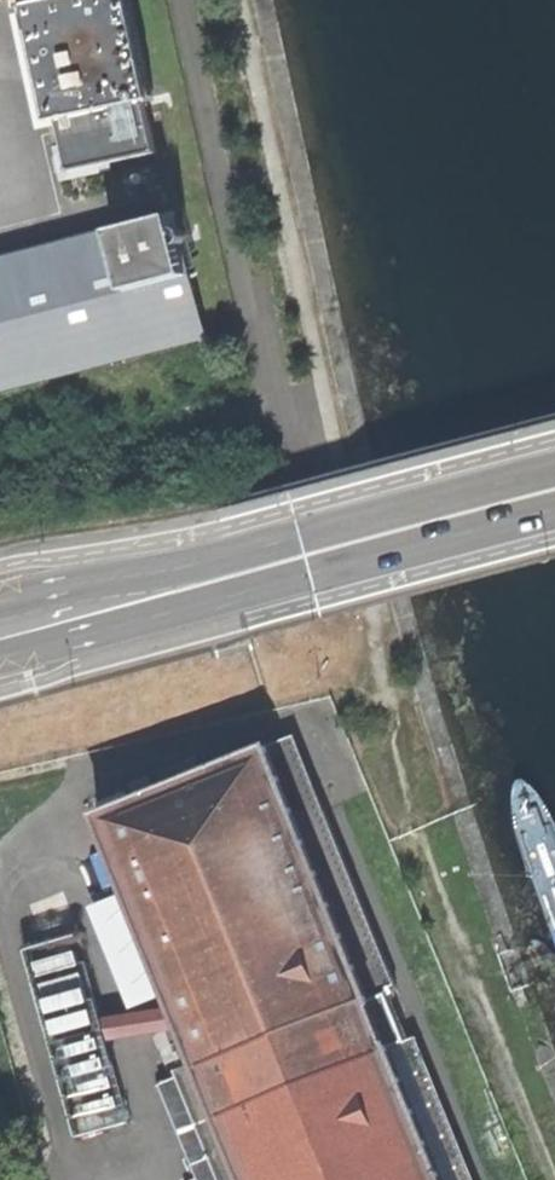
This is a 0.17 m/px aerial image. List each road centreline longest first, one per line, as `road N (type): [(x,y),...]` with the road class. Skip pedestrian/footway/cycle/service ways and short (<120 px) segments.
road 1 (track): [(295,440),(369,678),(554,1156)]
road 2 (primary): [(0,660),(554,514)]
road 3 (primary): [(554,470),(185,567),(0,602)]

